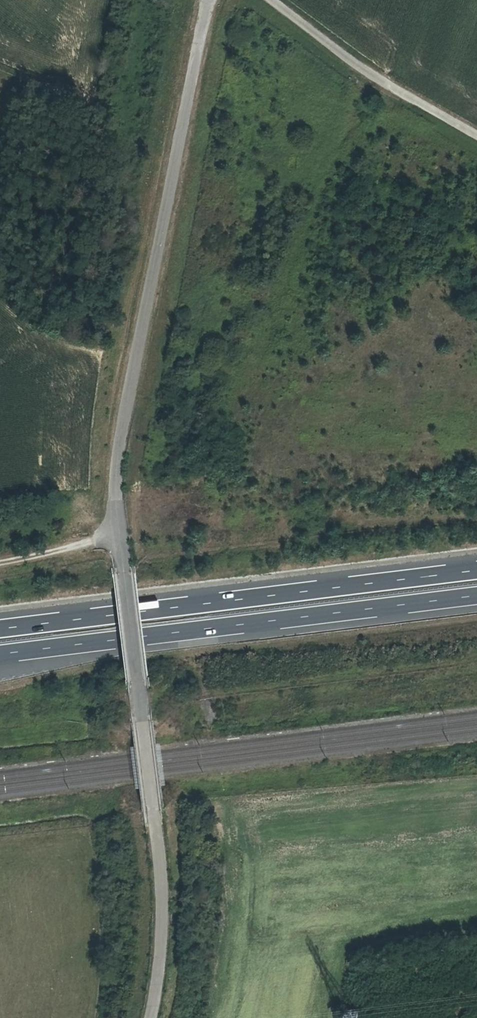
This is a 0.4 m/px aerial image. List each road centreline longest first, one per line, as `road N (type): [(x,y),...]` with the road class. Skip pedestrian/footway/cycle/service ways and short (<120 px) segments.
road 1 (unclassified): [(150,1017),(162,896),(115,479),(209,0)]
road 2 (motorway): [(476,569),(0,628)]
road 3 (motorway): [(0,654),(476,596)]
road 4 (unclassified): [(272,0),(364,69),(476,134)]
road 5 (track): [(118,531),(0,563)]

